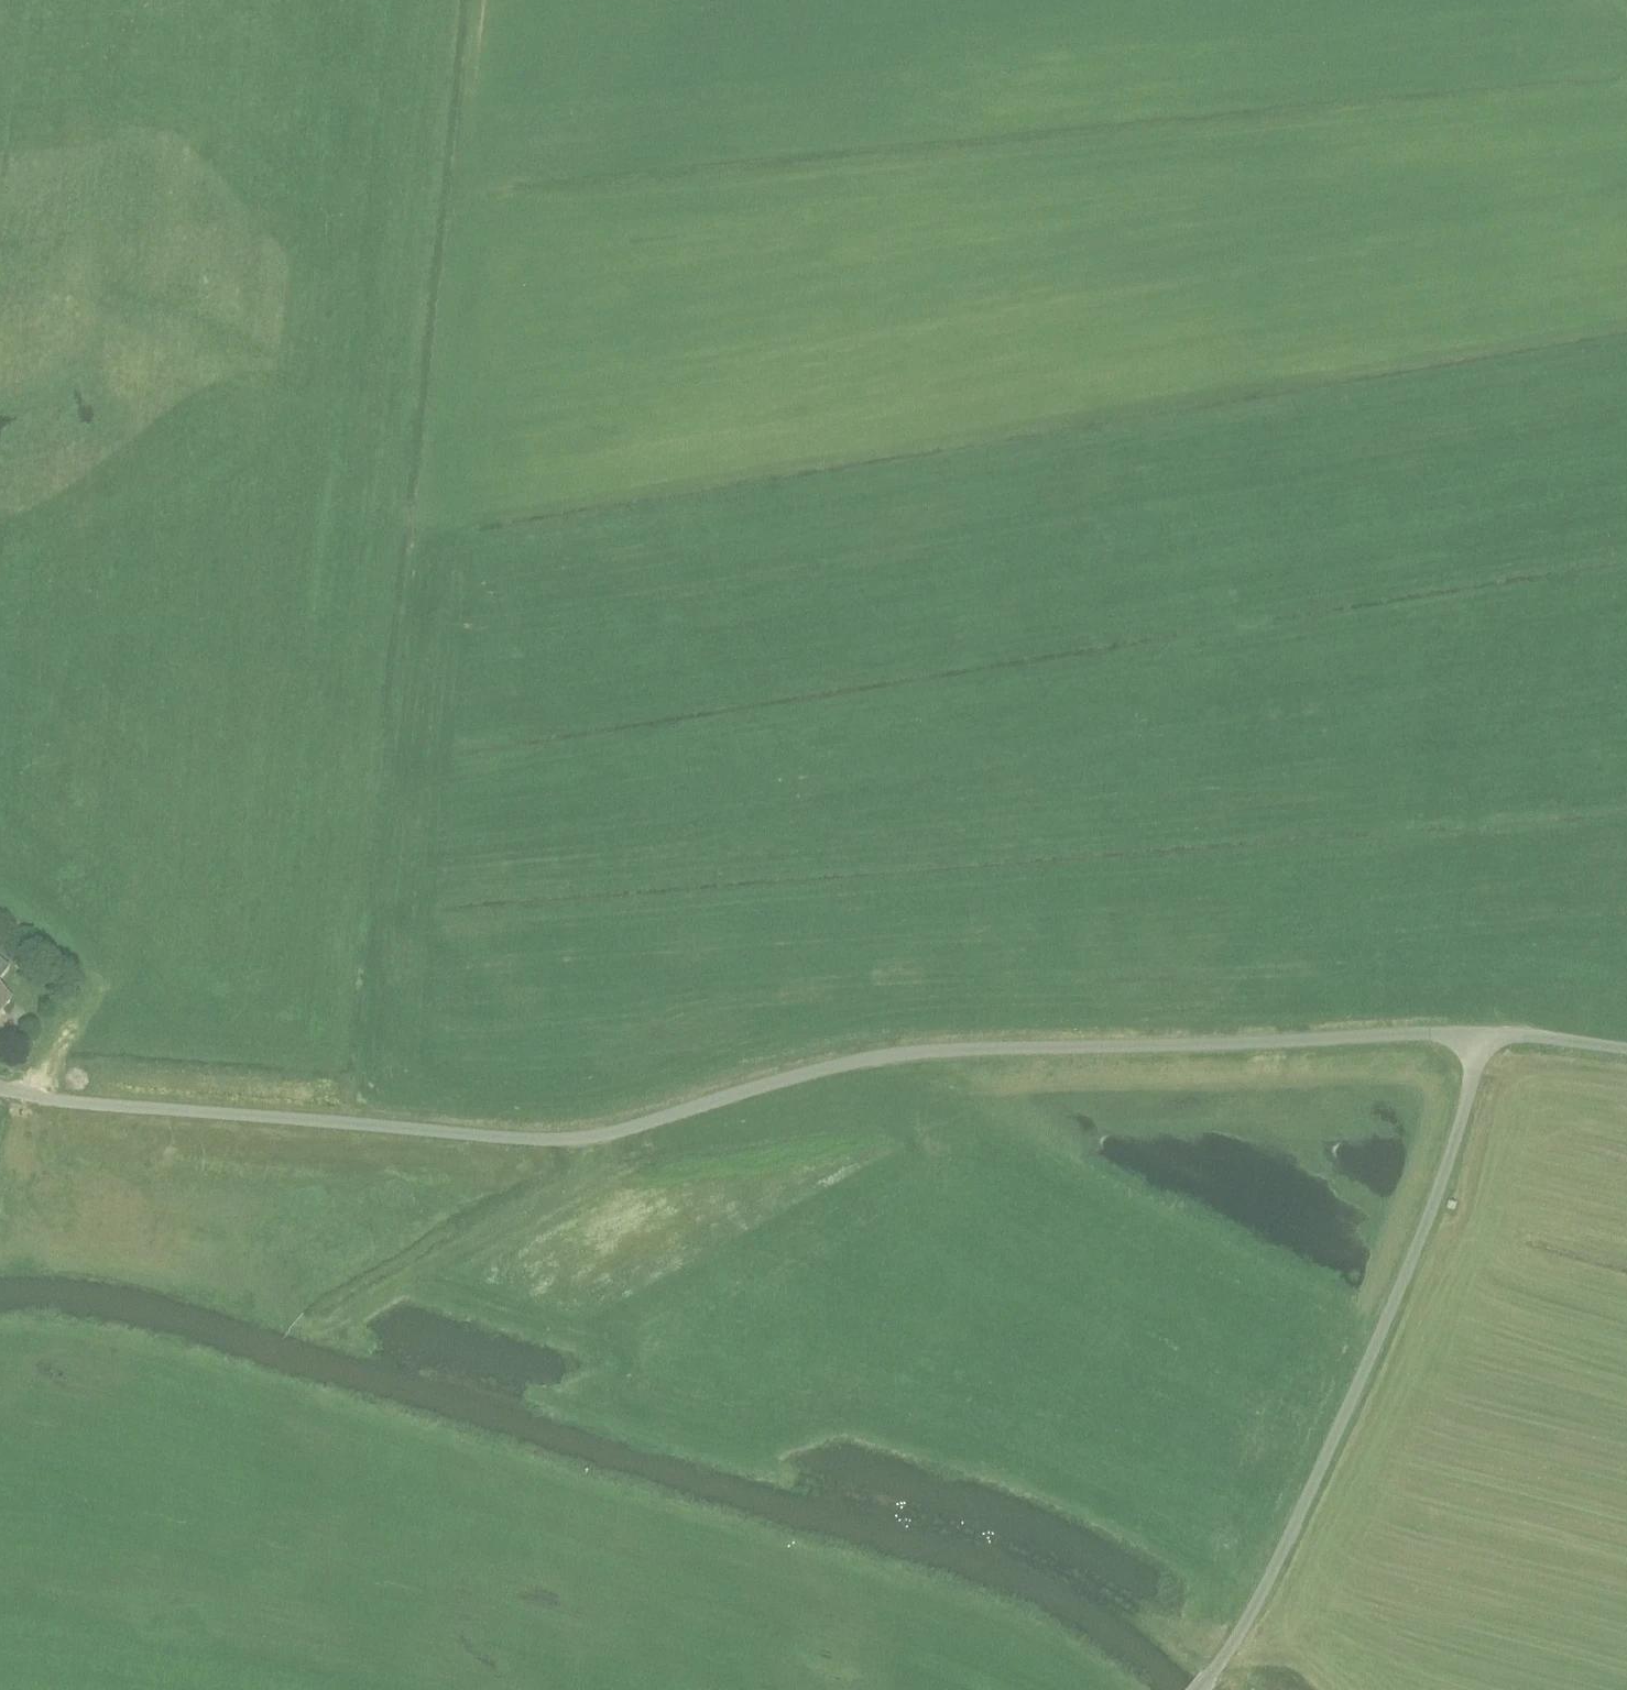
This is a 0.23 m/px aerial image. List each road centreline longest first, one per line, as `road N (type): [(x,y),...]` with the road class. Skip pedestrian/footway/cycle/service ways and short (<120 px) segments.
road 1 (unclassified): [(0,1087),(54,1100),(562,1139),(887,1057),(1486,1032)]
road 2 (unclassified): [(1199,1689),(1272,1573),(1391,1311),(1486,1032)]
road 3 (unclassified): [(1486,1032),(1626,1050)]

